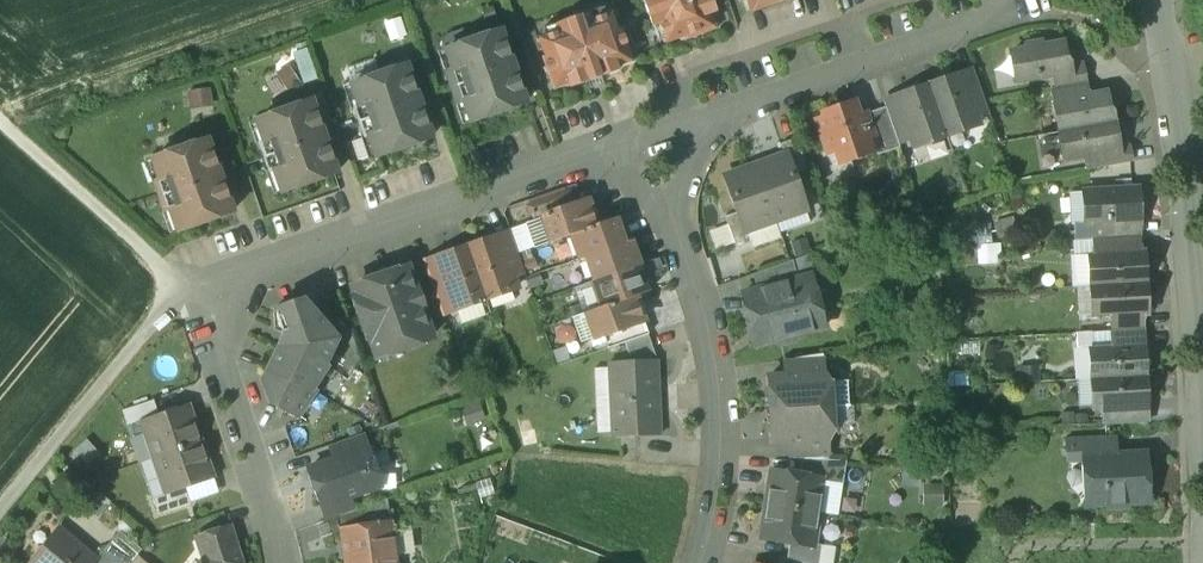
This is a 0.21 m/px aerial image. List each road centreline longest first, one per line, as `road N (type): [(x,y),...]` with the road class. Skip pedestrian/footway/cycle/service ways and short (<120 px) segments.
road 1 (residential): [(217,365),(221,323),(234,297),(279,265),(591,158)]
road 2 (residential): [(1202,358),(1159,0)]
road 3 (residential): [(701,562),(722,439),(705,305),(677,214)]
road 4 (track): [(0,506),(170,293),(228,309)]
road 5 (residential): [(715,120),(1020,0)]
road 6 (track): [(0,125),(172,278),(170,293)]
road 7 (residential): [(217,365),(279,562)]
road 8 (residential): [(591,158),(715,120)]

